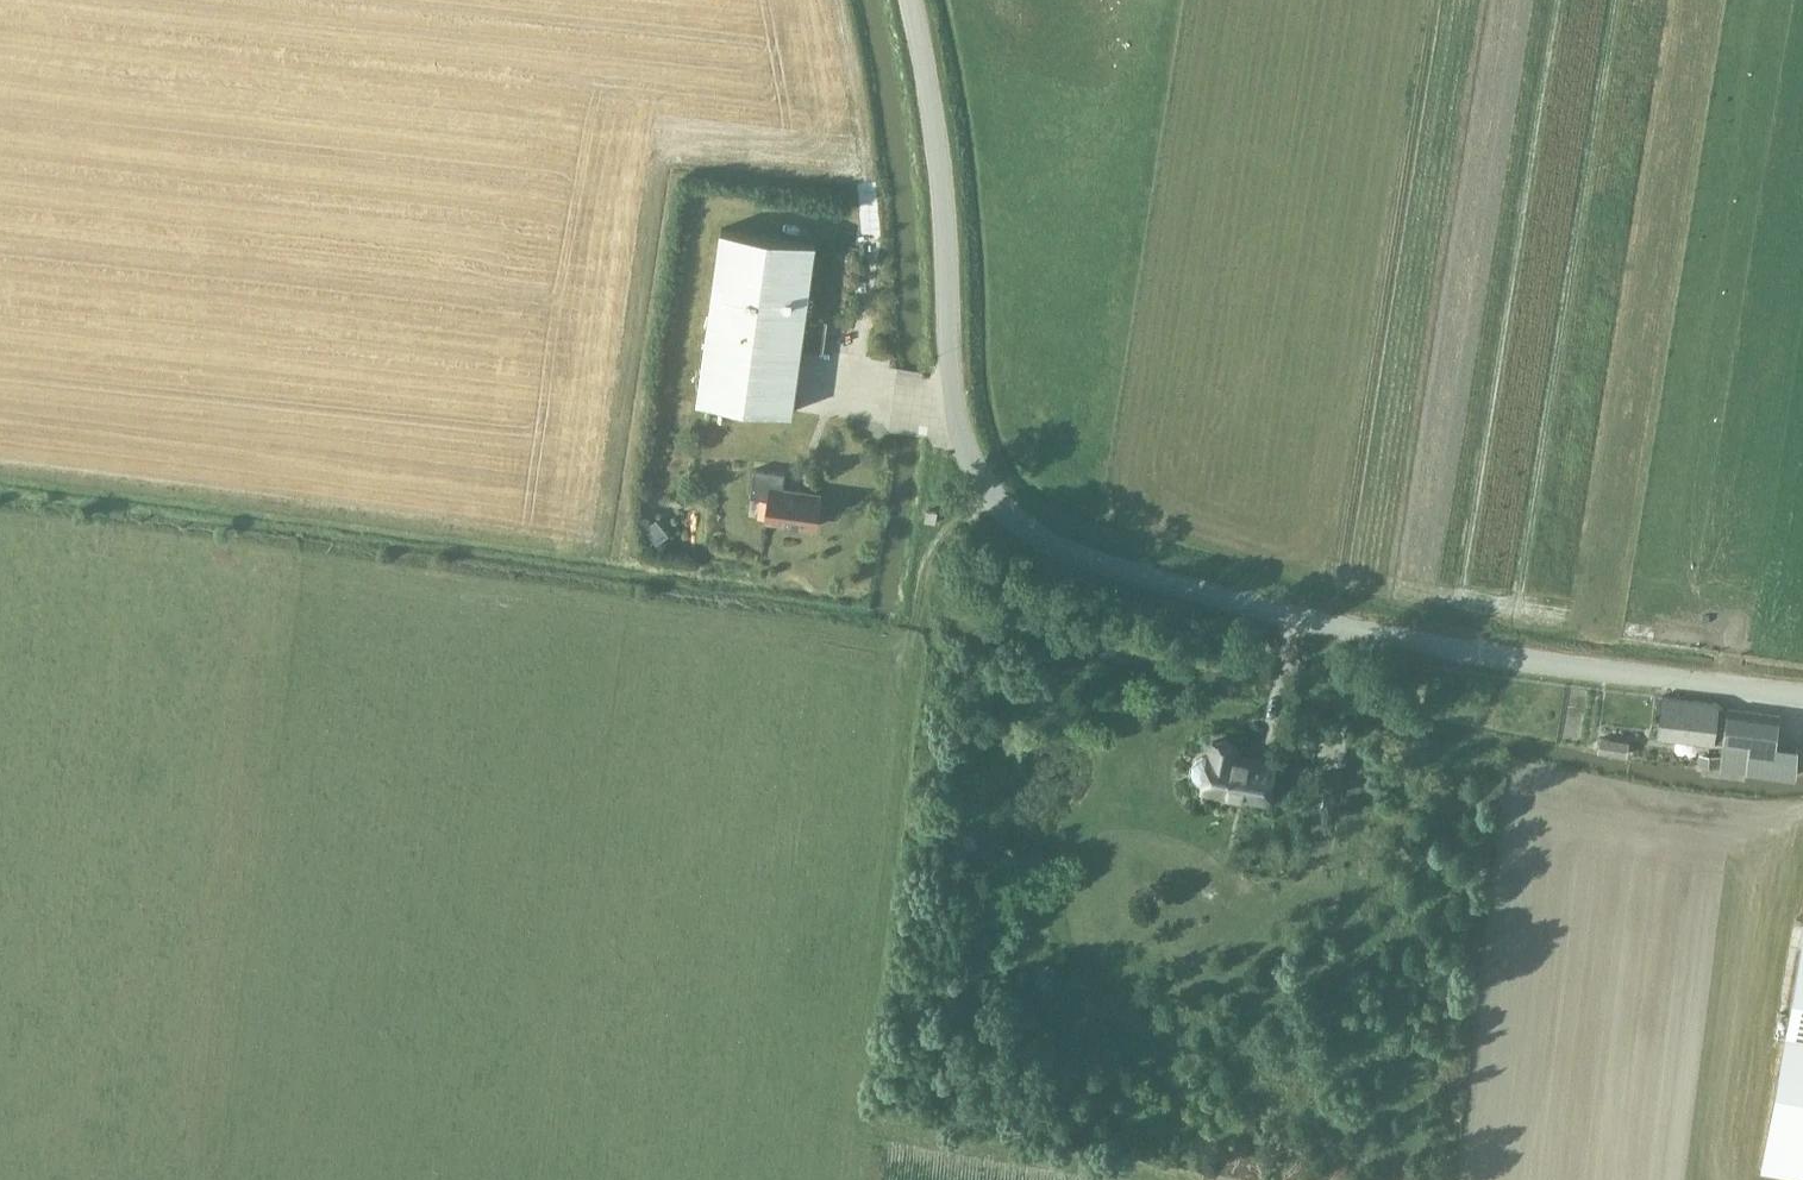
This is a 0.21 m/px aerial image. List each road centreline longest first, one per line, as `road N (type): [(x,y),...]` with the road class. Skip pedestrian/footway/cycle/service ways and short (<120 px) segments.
road 1 (tertiary): [(1802,691),(1365,633),(1091,560),(1019,523),(985,492),(960,438),(939,164),(908,0)]
road 2 (track): [(918,605),(1279,680)]
road 3 (track): [(902,646),(928,558),(985,492)]
road 4 (track): [(1263,747),(1294,618)]

